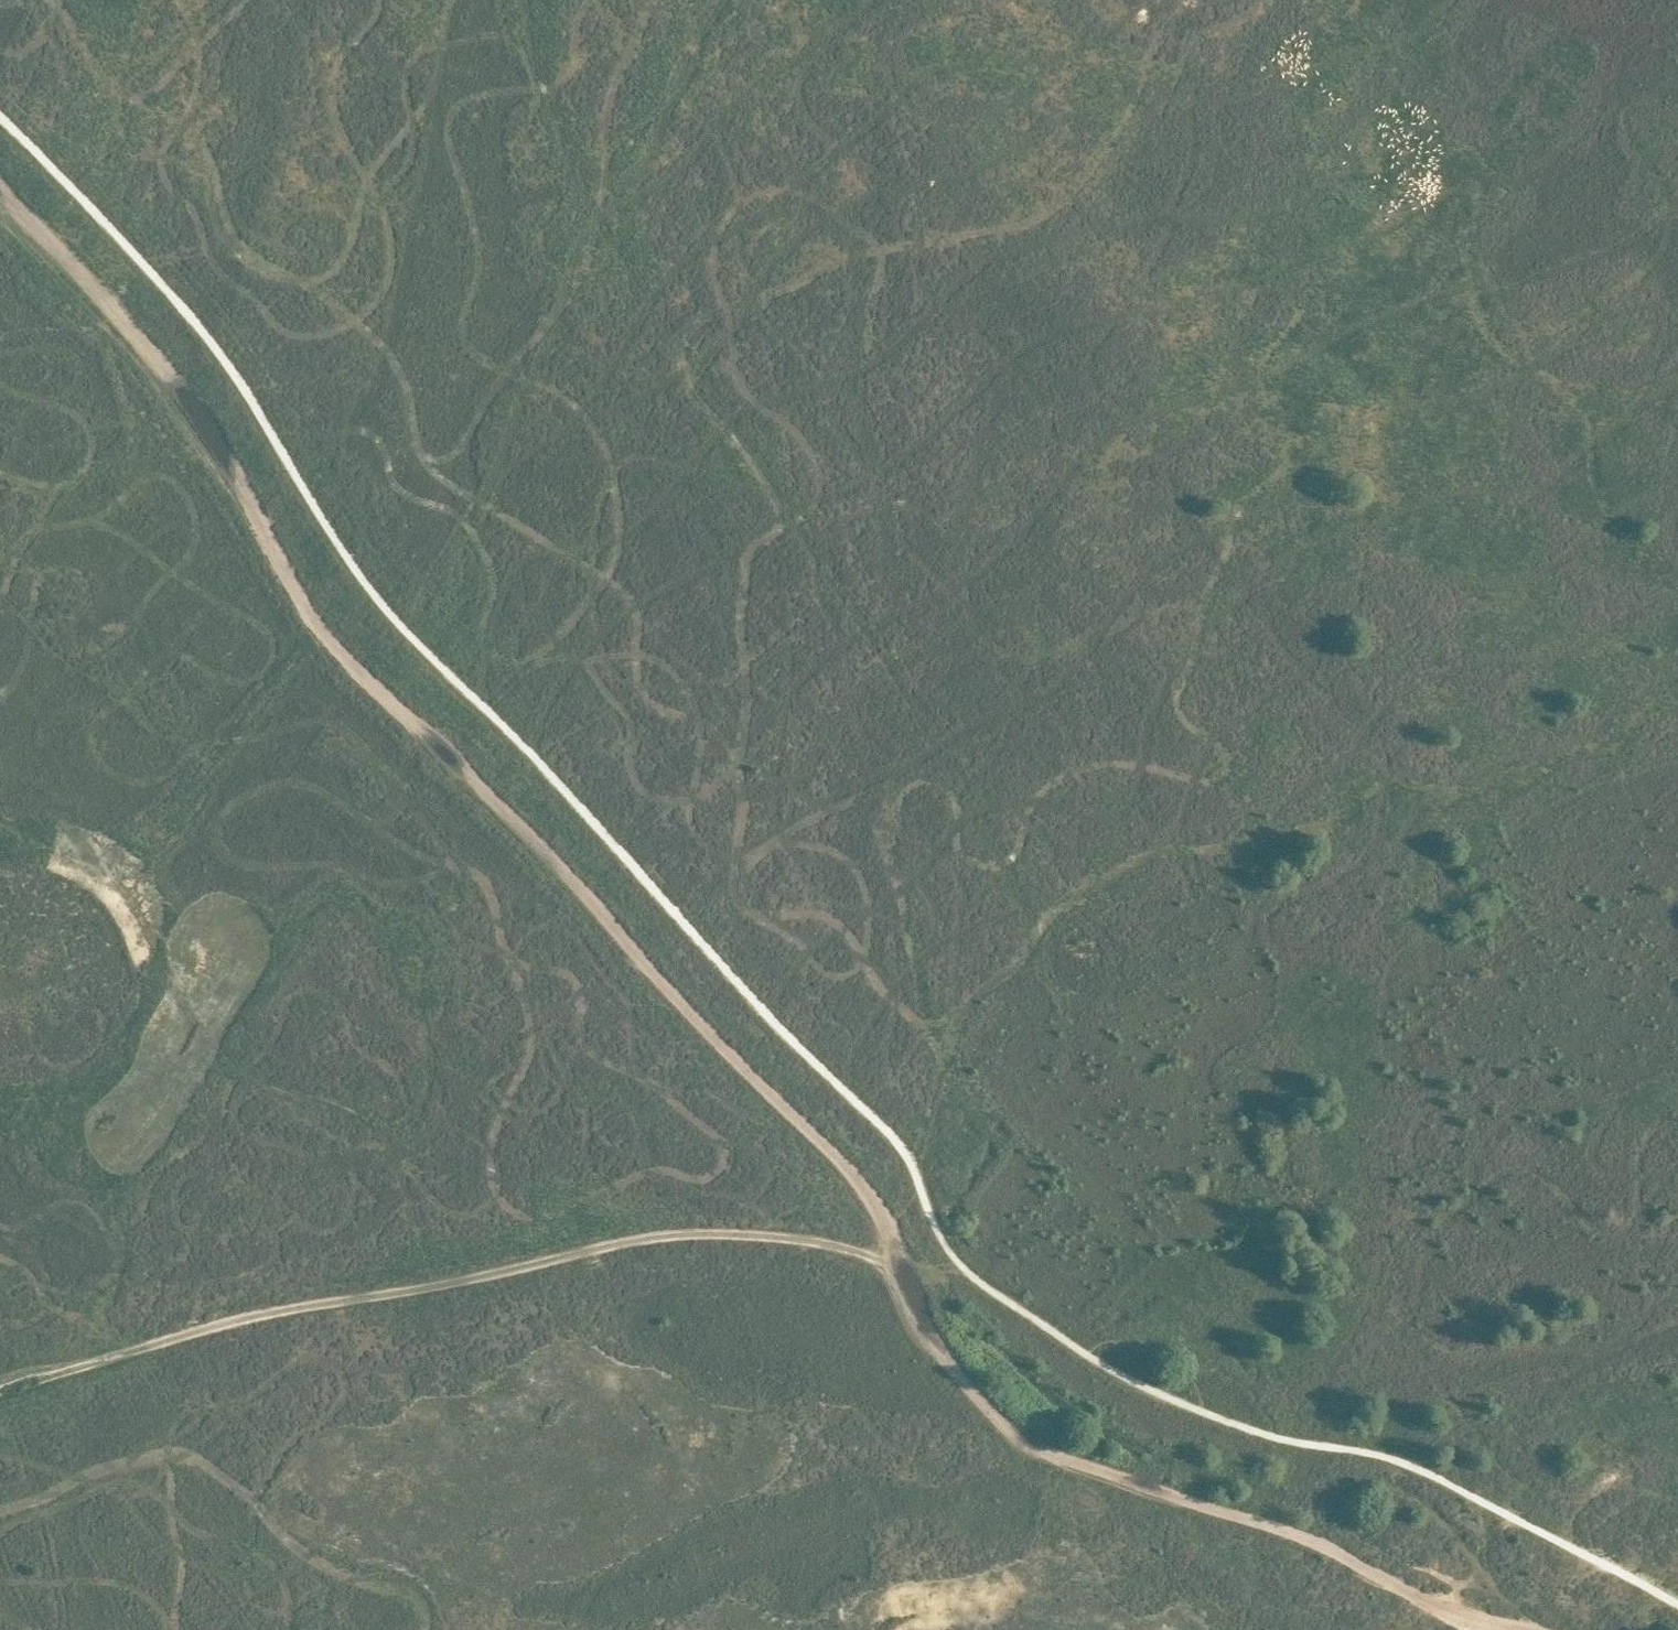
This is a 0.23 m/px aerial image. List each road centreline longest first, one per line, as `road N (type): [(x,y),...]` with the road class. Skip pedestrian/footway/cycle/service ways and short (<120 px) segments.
road 1 (track): [(0,200),(142,341),(200,421),(326,643),(461,765),(647,969),(831,1151),(878,1211),(941,1352),(982,1403),(1041,1449),(1316,1541),(1420,1597),(1520,1629)]
road 2 (track): [(904,1266),(788,1237),(670,1236),(459,1286),(289,1309),(0,1396)]

